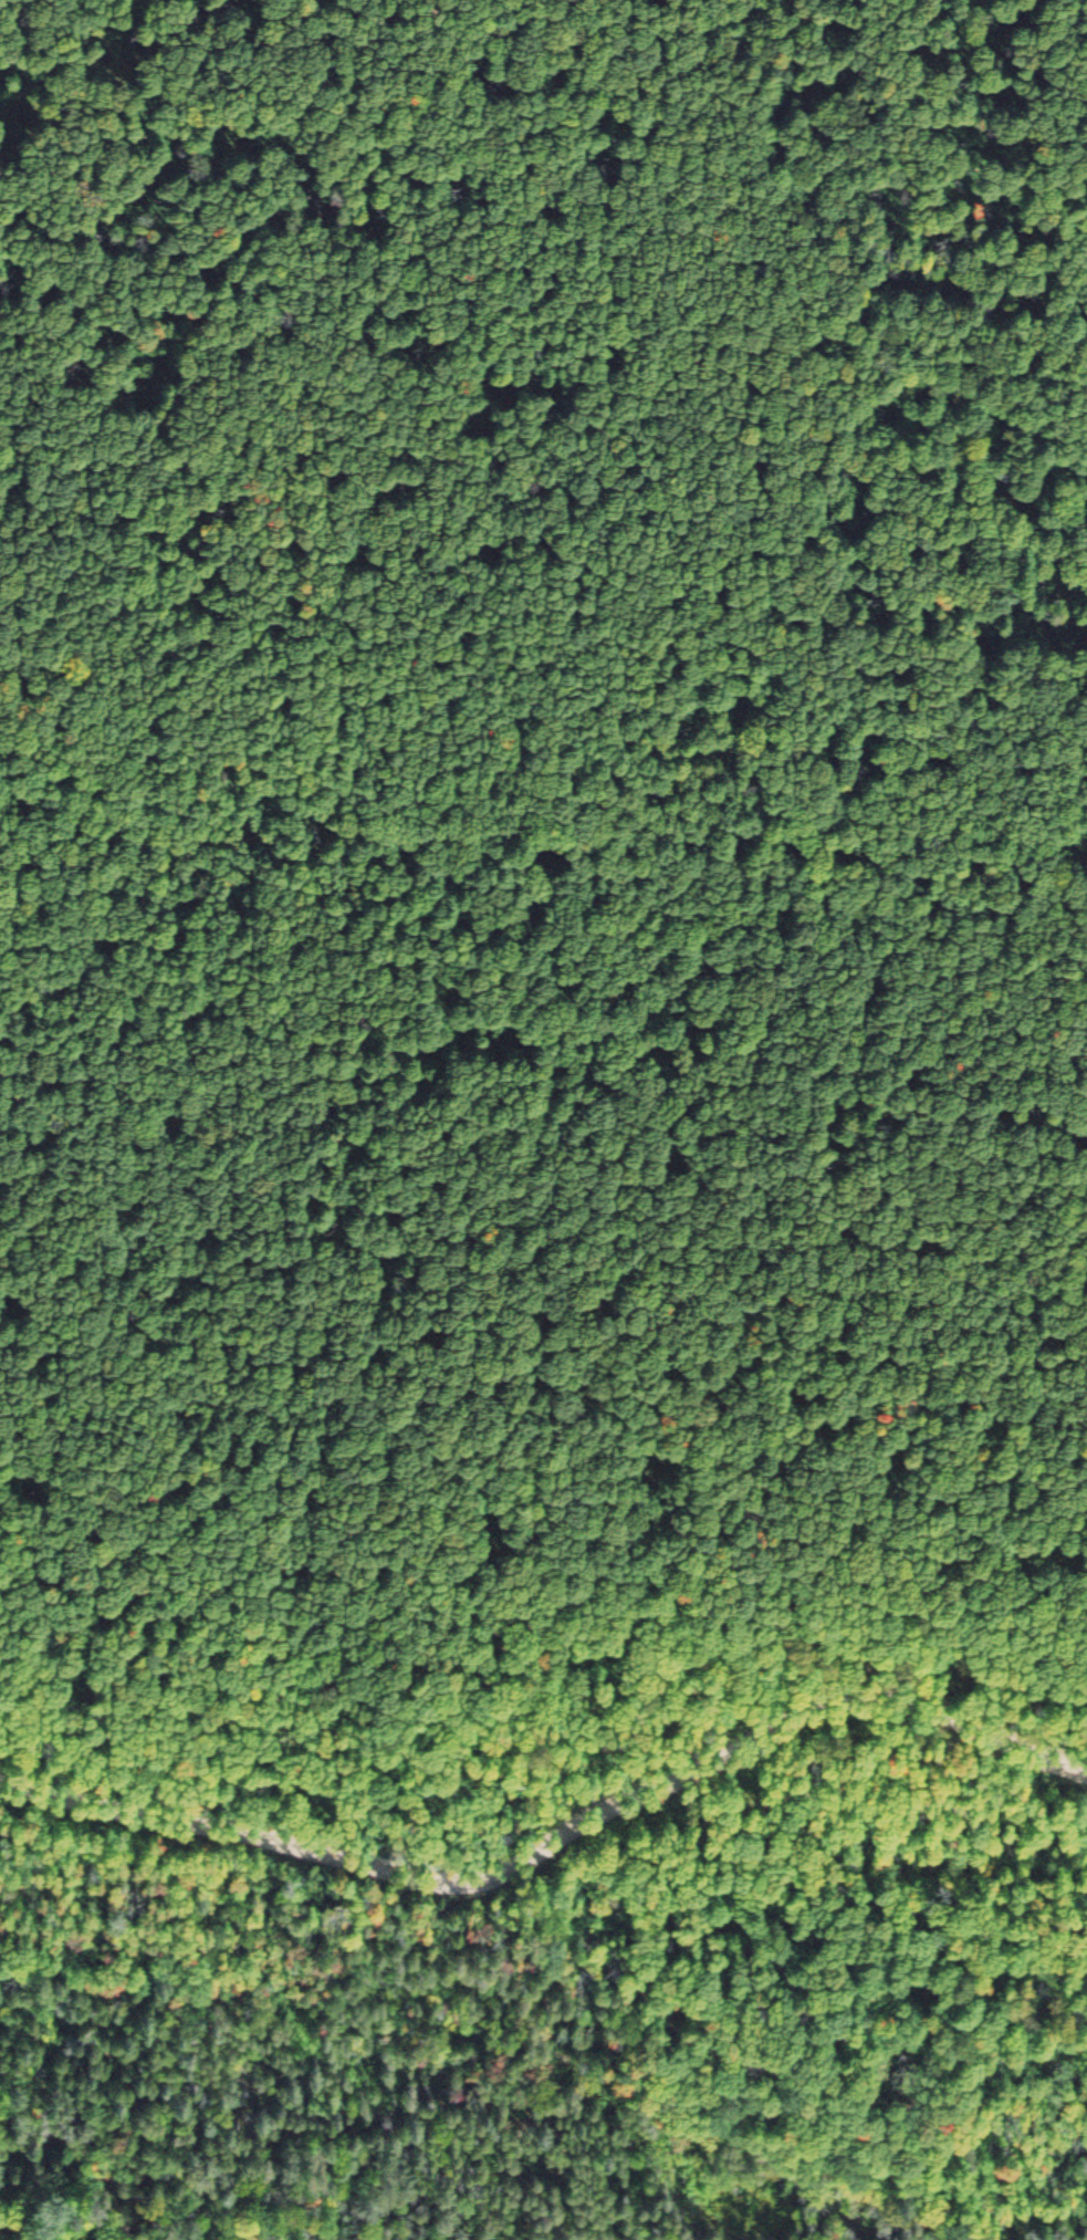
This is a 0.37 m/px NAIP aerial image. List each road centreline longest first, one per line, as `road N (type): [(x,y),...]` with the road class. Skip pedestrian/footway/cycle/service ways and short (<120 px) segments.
road 1 (residential): [(0,1774),(439,1878),(491,1875),(650,1783),(748,1740),(861,1704),(917,1704),(1086,1769)]

